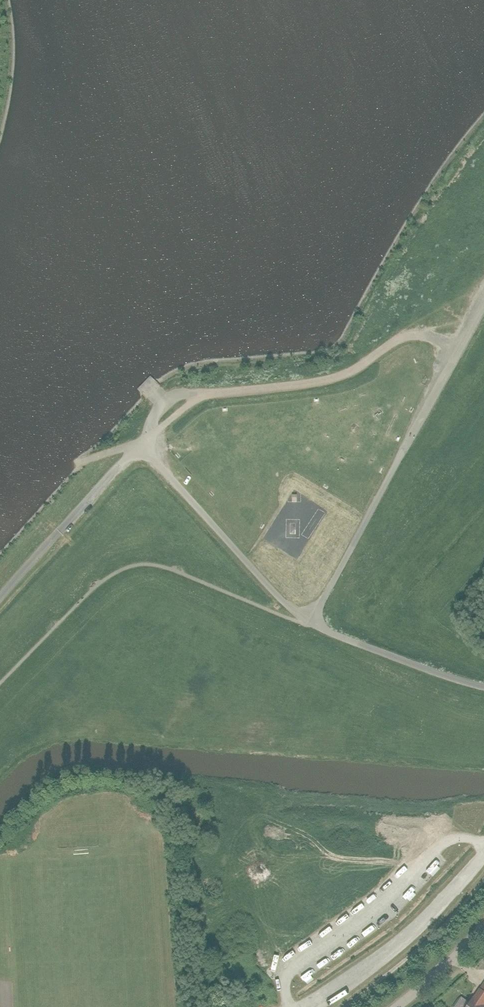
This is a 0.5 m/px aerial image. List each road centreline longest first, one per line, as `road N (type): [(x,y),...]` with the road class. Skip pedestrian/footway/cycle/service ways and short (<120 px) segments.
road 1 (residential): [(483,913),(388,1006)]

